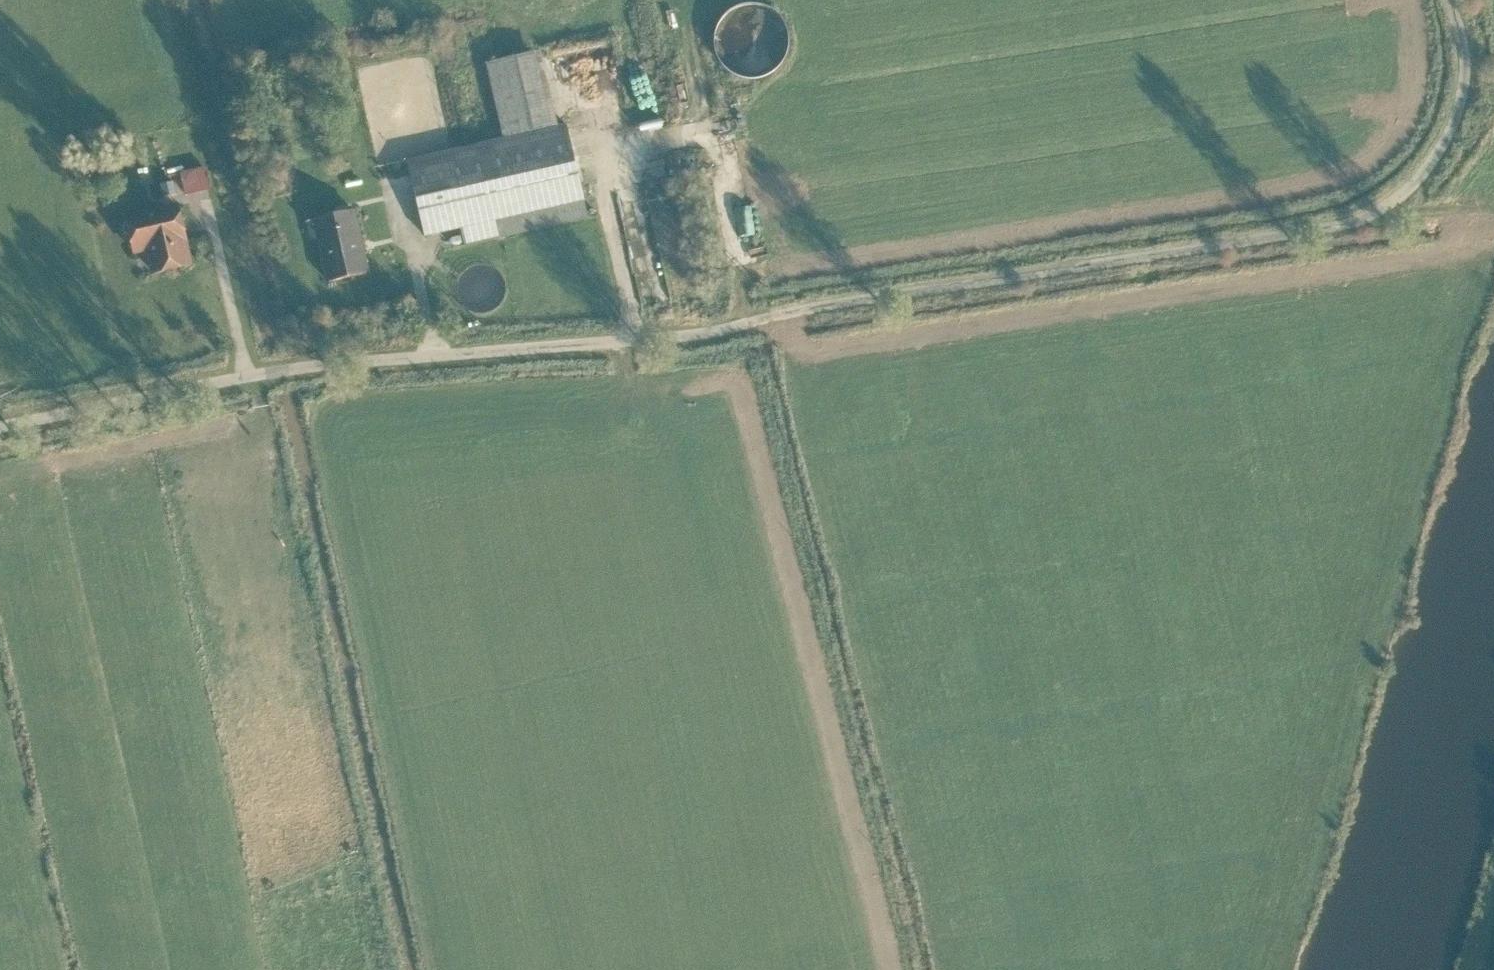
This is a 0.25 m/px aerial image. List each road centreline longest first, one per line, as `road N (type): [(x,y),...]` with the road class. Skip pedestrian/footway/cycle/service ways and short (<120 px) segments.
road 1 (track): [(0,429),(302,368),(634,342),(1349,230),(1395,202),(1455,120),(1463,74),(1445,0)]

